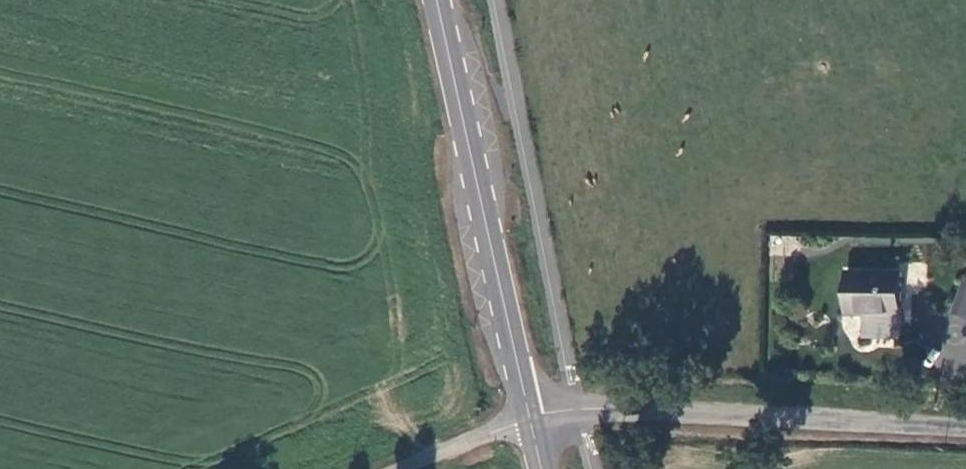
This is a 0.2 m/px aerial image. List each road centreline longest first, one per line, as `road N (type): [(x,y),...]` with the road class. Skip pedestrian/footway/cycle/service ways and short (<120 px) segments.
road 1 (unclassified): [(965,429),(575,405),(529,412)]
road 2 (secondary): [(529,412),(437,0)]
road 3 (unclassified): [(403,468),(529,412)]

